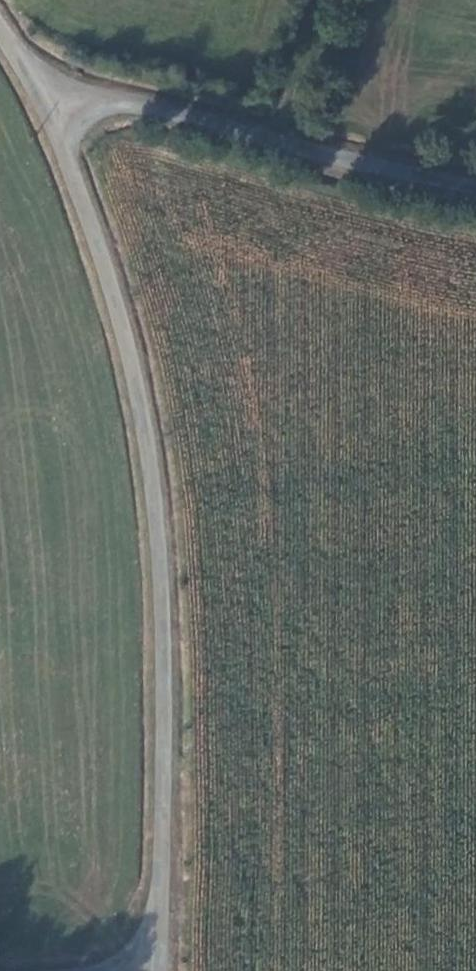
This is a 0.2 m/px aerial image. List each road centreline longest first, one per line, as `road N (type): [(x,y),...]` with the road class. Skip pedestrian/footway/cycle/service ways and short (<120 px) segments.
road 1 (unclassified): [(43,83),(116,290),(148,448),(163,567),(159,970)]
road 2 (unclassified): [(475,182),(43,83)]

